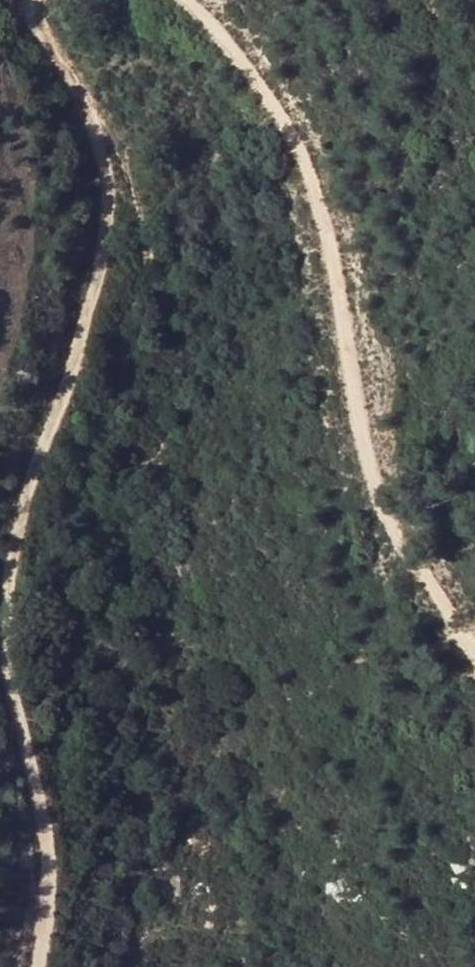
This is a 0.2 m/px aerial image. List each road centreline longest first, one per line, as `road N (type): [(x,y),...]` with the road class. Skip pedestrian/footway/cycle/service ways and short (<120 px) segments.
road 1 (track): [(37,966),(48,860),(11,692),(8,595),(30,491),(78,351),(109,183),(95,133),(41,38),(37,0)]
road 2 (track): [(181,0),(238,58),(307,169),(331,253),(368,464),(400,539),(474,652)]

